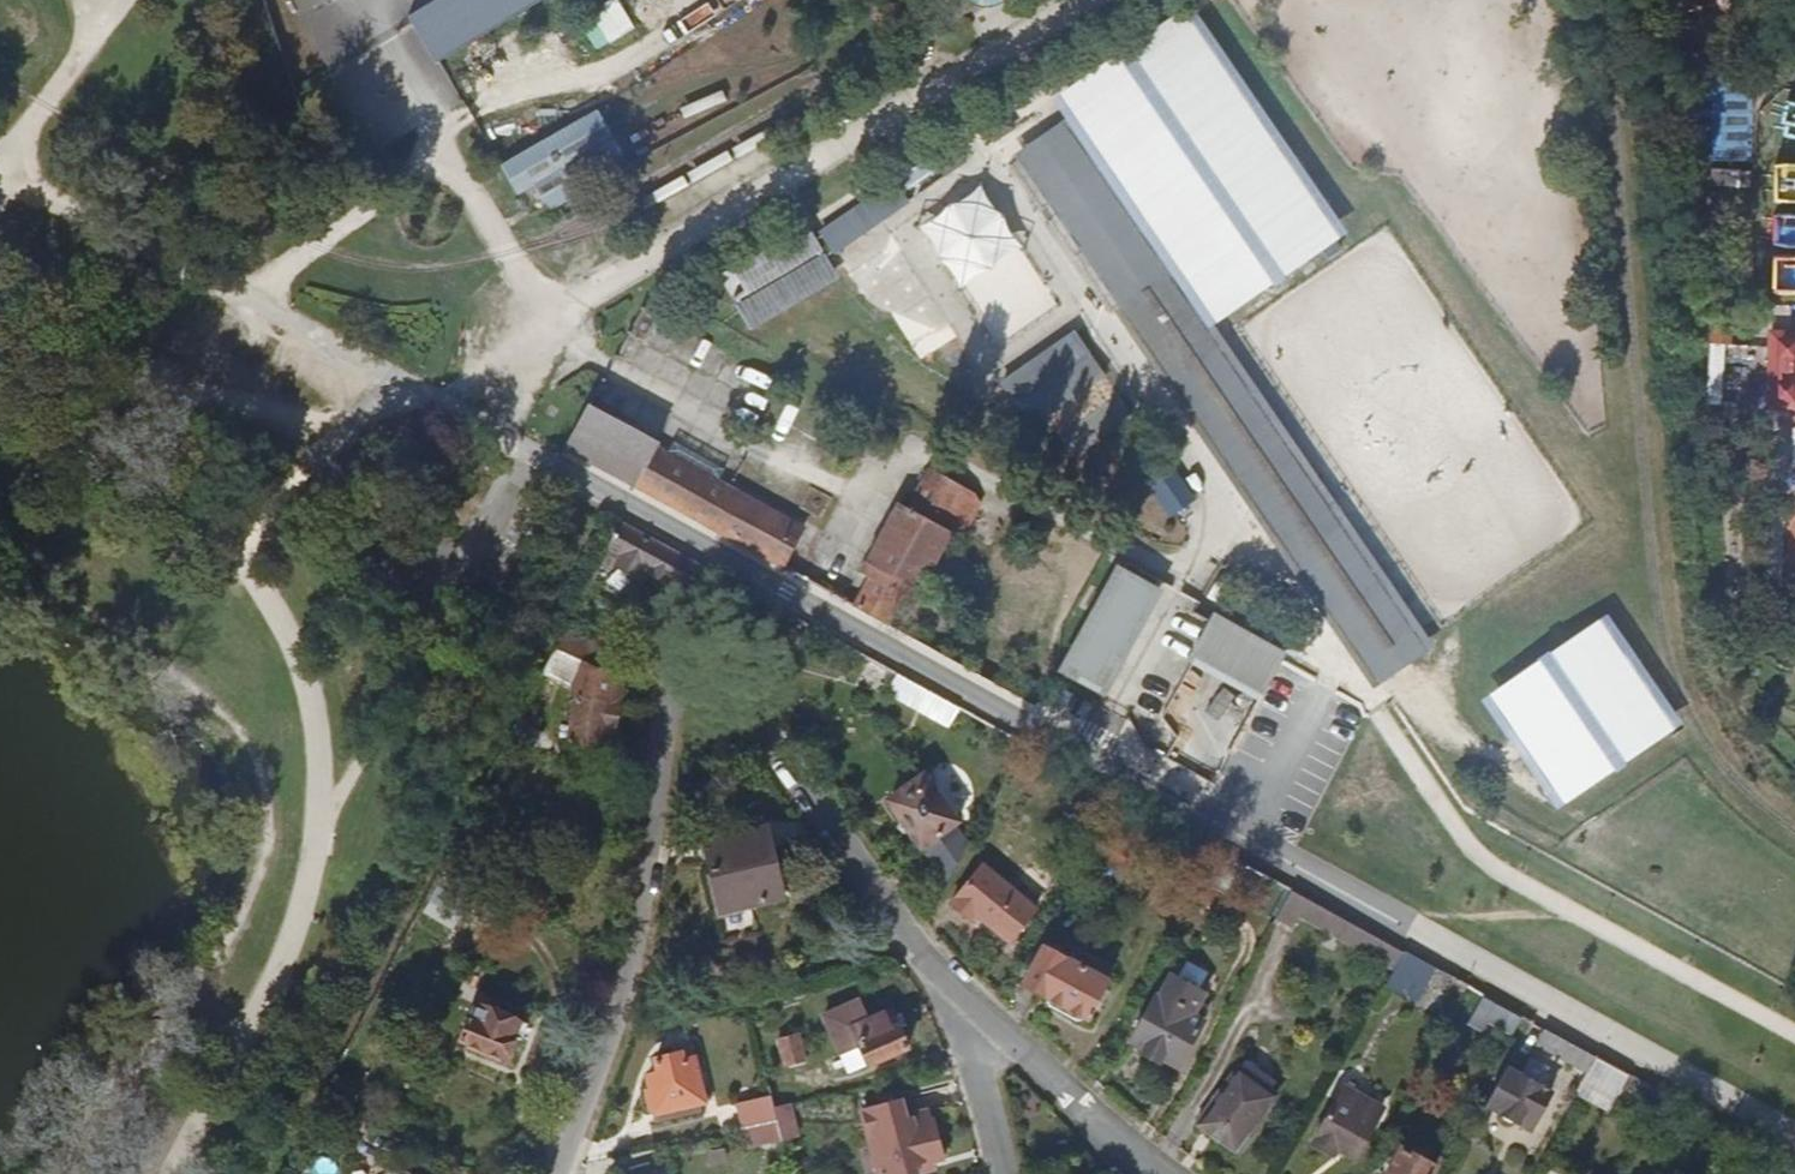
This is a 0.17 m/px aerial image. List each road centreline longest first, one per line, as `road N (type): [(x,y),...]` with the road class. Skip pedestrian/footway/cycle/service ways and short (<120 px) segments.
road 1 (unclassified): [(527,449),(1794,1133)]
road 2 (residential): [(563,1162),(616,1022),(676,684),(732,666)]
road 3 (unclassified): [(493,510),(456,560),(401,563),(360,544),(315,489),(310,453),(321,425),(377,369),(527,449)]
road 4 (track): [(77,63),(408,242),(529,350)]
road 5 (residential): [(971,1002),(884,905),(732,666)]
road 6 (residential): [(1143,1157),(971,1002)]
road 7 (residential): [(971,1002),(1004,1173)]

